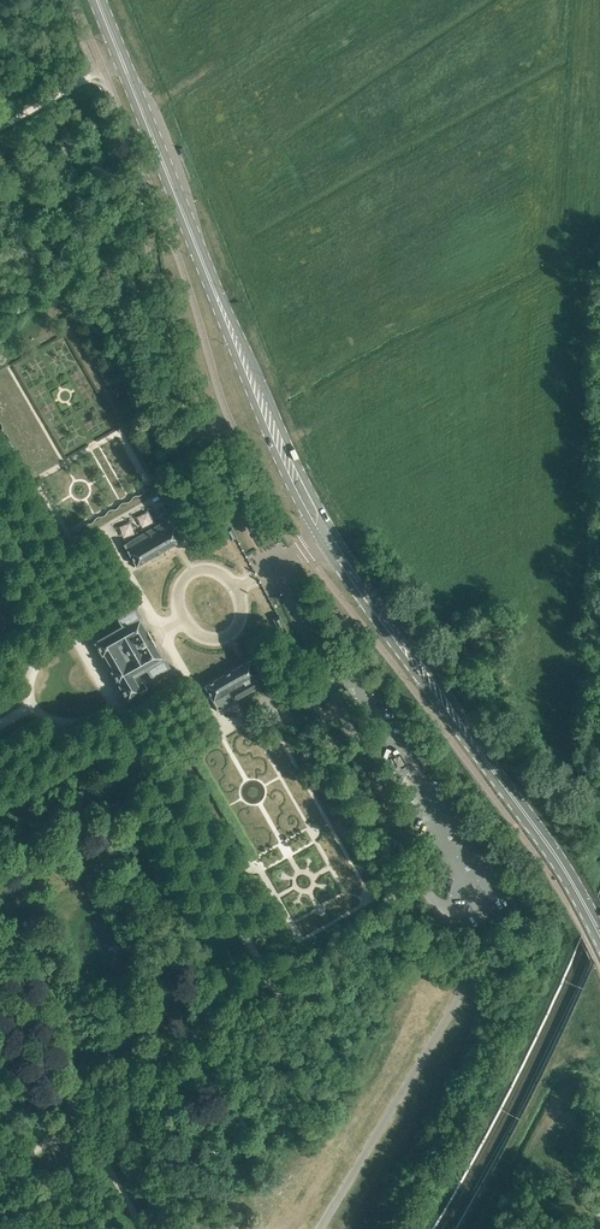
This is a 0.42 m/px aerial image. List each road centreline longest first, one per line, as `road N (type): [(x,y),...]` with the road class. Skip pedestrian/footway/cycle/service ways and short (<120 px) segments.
road 1 (unclassified): [(316,1228),(453,1008),(462,973),(274,567),(326,534)]
road 2 (primary): [(326,534),(287,463),(97,0)]
road 3 (primary): [(599,934),(551,849),(326,534)]

